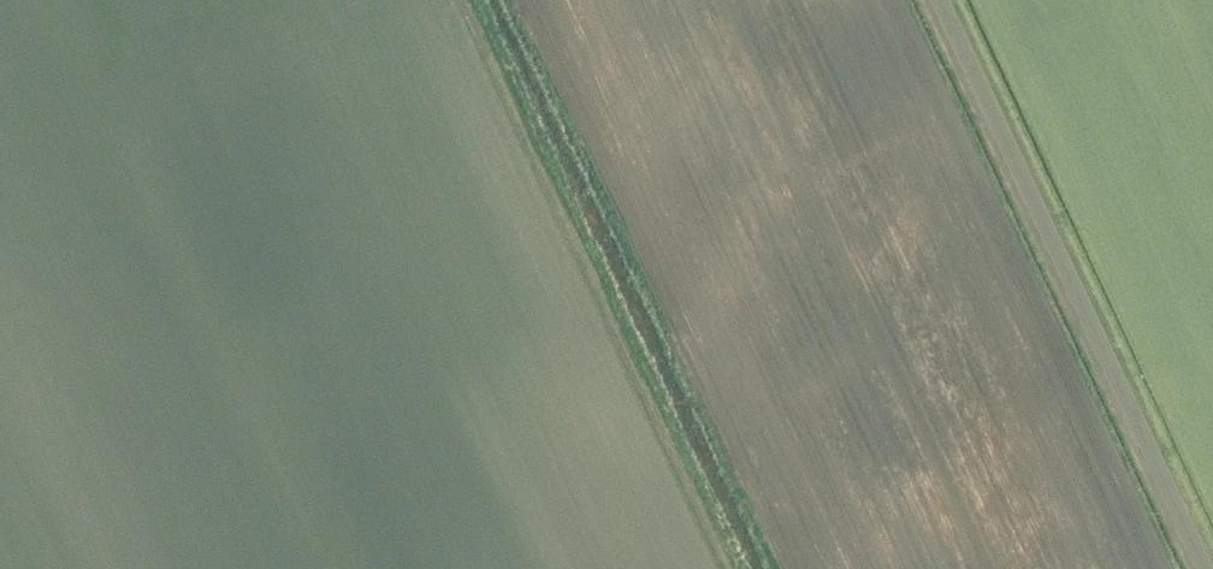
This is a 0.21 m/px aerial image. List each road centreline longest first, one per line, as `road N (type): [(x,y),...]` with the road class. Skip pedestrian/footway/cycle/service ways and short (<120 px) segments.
road 1 (unclassified): [(1206,568),(945,0)]

